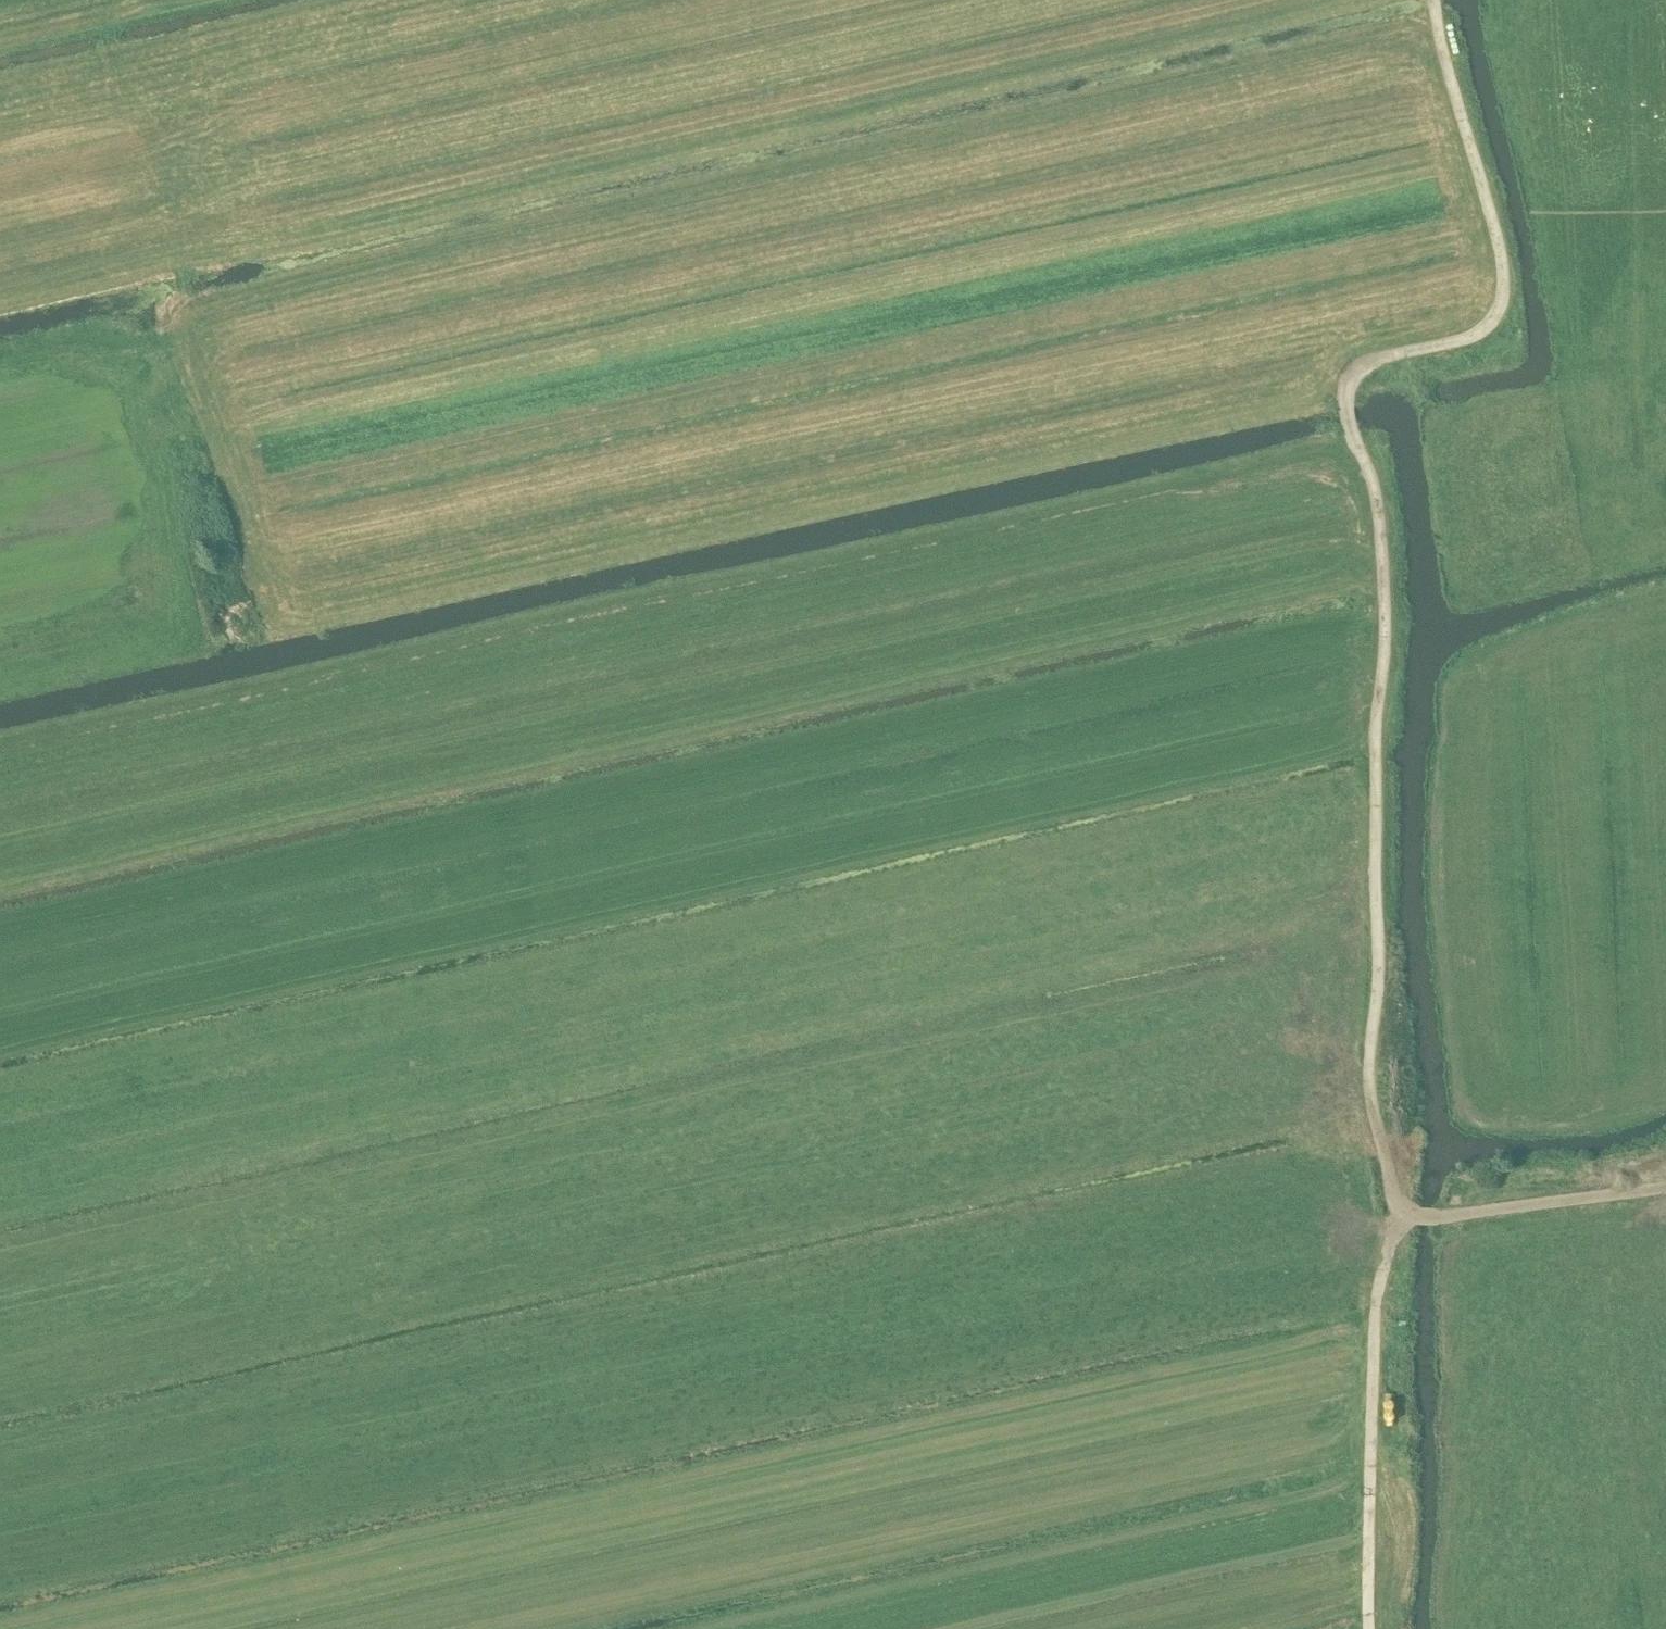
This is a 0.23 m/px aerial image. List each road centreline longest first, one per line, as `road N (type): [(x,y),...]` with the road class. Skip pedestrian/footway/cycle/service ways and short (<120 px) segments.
road 1 (track): [(1368,1628),(1378,1289),(1403,1218),(1369,1055),(1380,973),(1379,709),(1387,635),(1378,485),(1347,400),(1358,365),(1478,332),(1504,293),(1498,235),(1435,0)]
road 2 (track): [(1403,1218),(1665,1187)]

